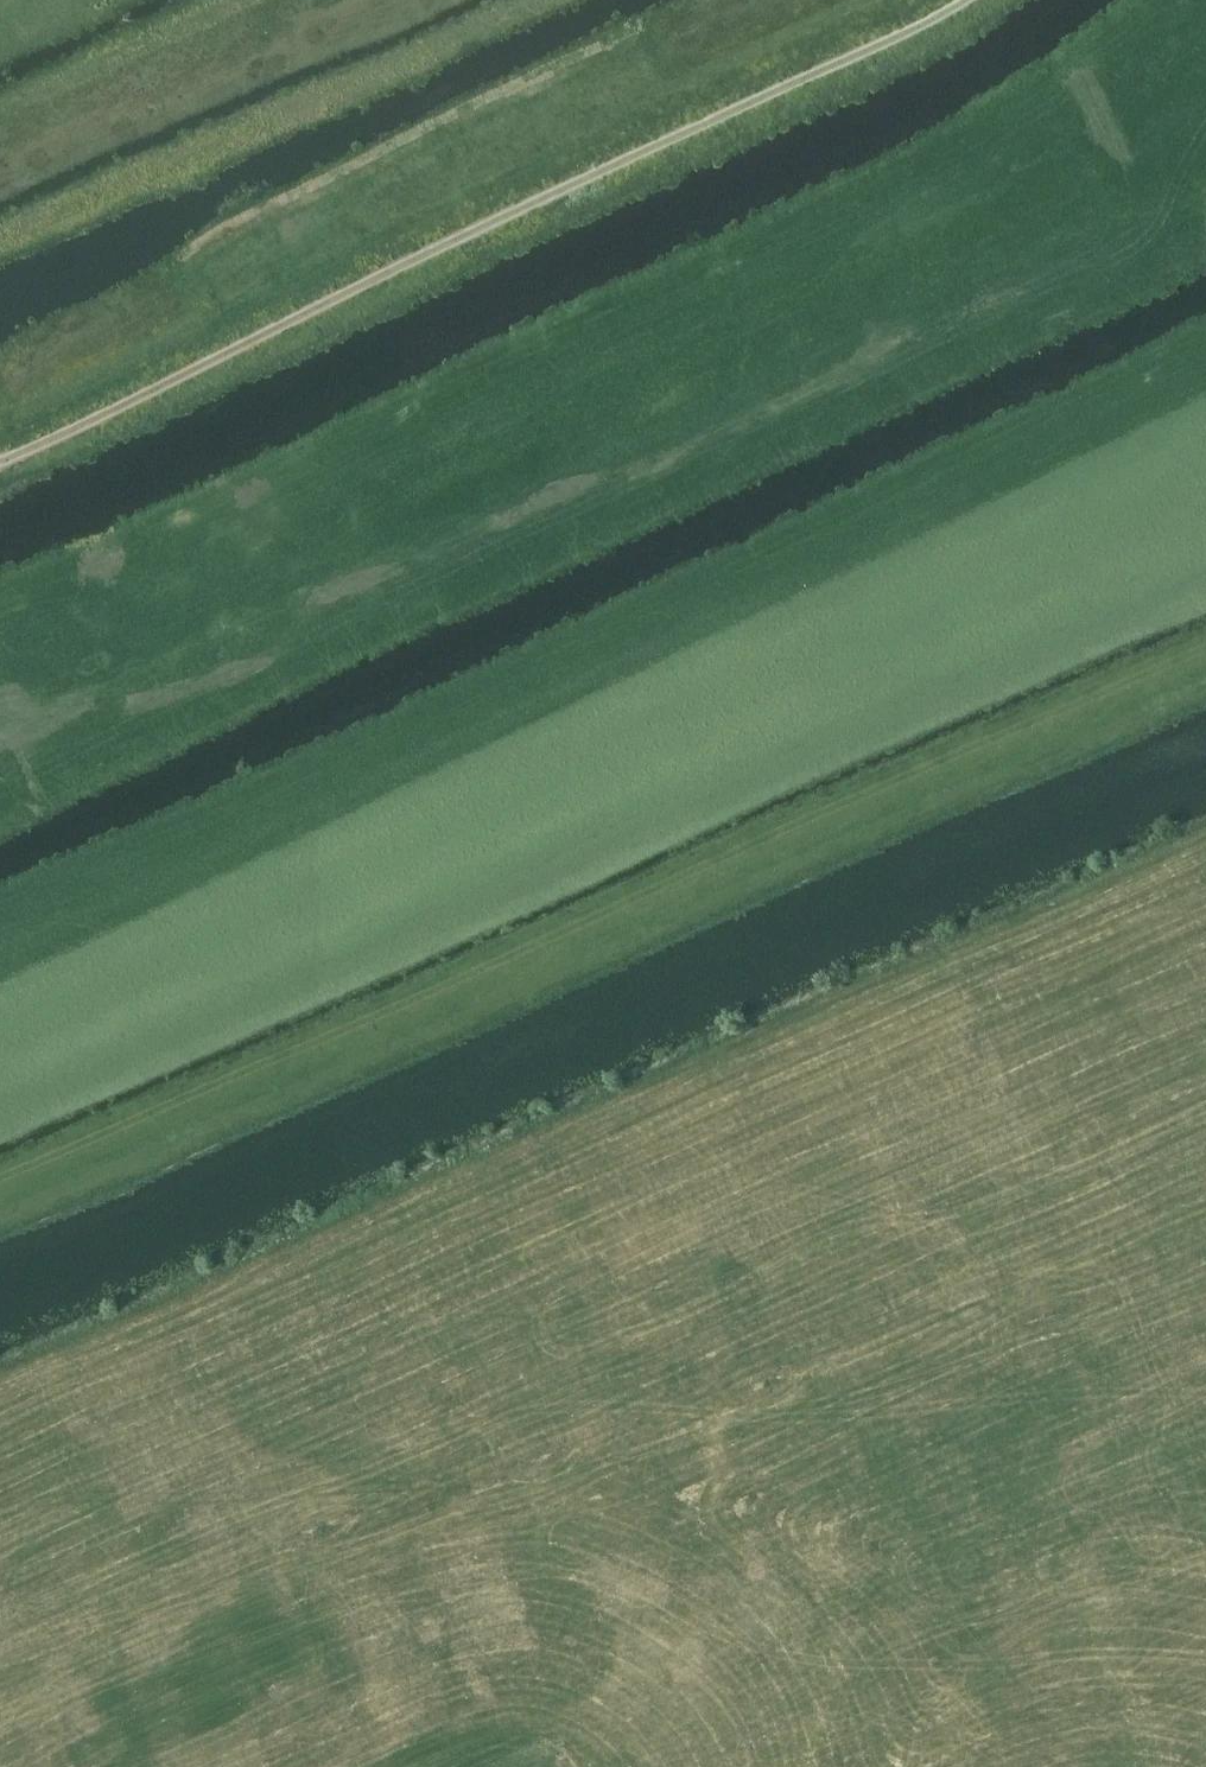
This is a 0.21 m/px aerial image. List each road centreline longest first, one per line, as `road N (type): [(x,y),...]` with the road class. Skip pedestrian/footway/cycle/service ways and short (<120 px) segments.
road 1 (track): [(0,459),(966,0)]

